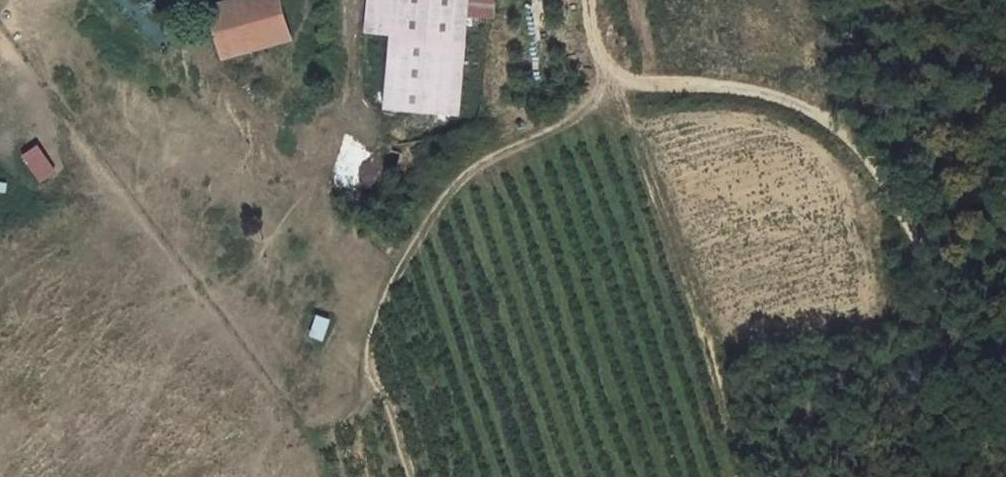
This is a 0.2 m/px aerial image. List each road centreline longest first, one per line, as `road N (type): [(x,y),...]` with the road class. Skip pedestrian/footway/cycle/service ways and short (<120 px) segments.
road 1 (track): [(616,83),(792,102),(836,126),(920,223),(961,313),(1000,476)]
road 2 (track): [(604,59),(593,104),(464,177),(384,302),(369,362),(412,476)]
road 3 (track): [(588,0),(594,40),(681,224),(730,476)]

